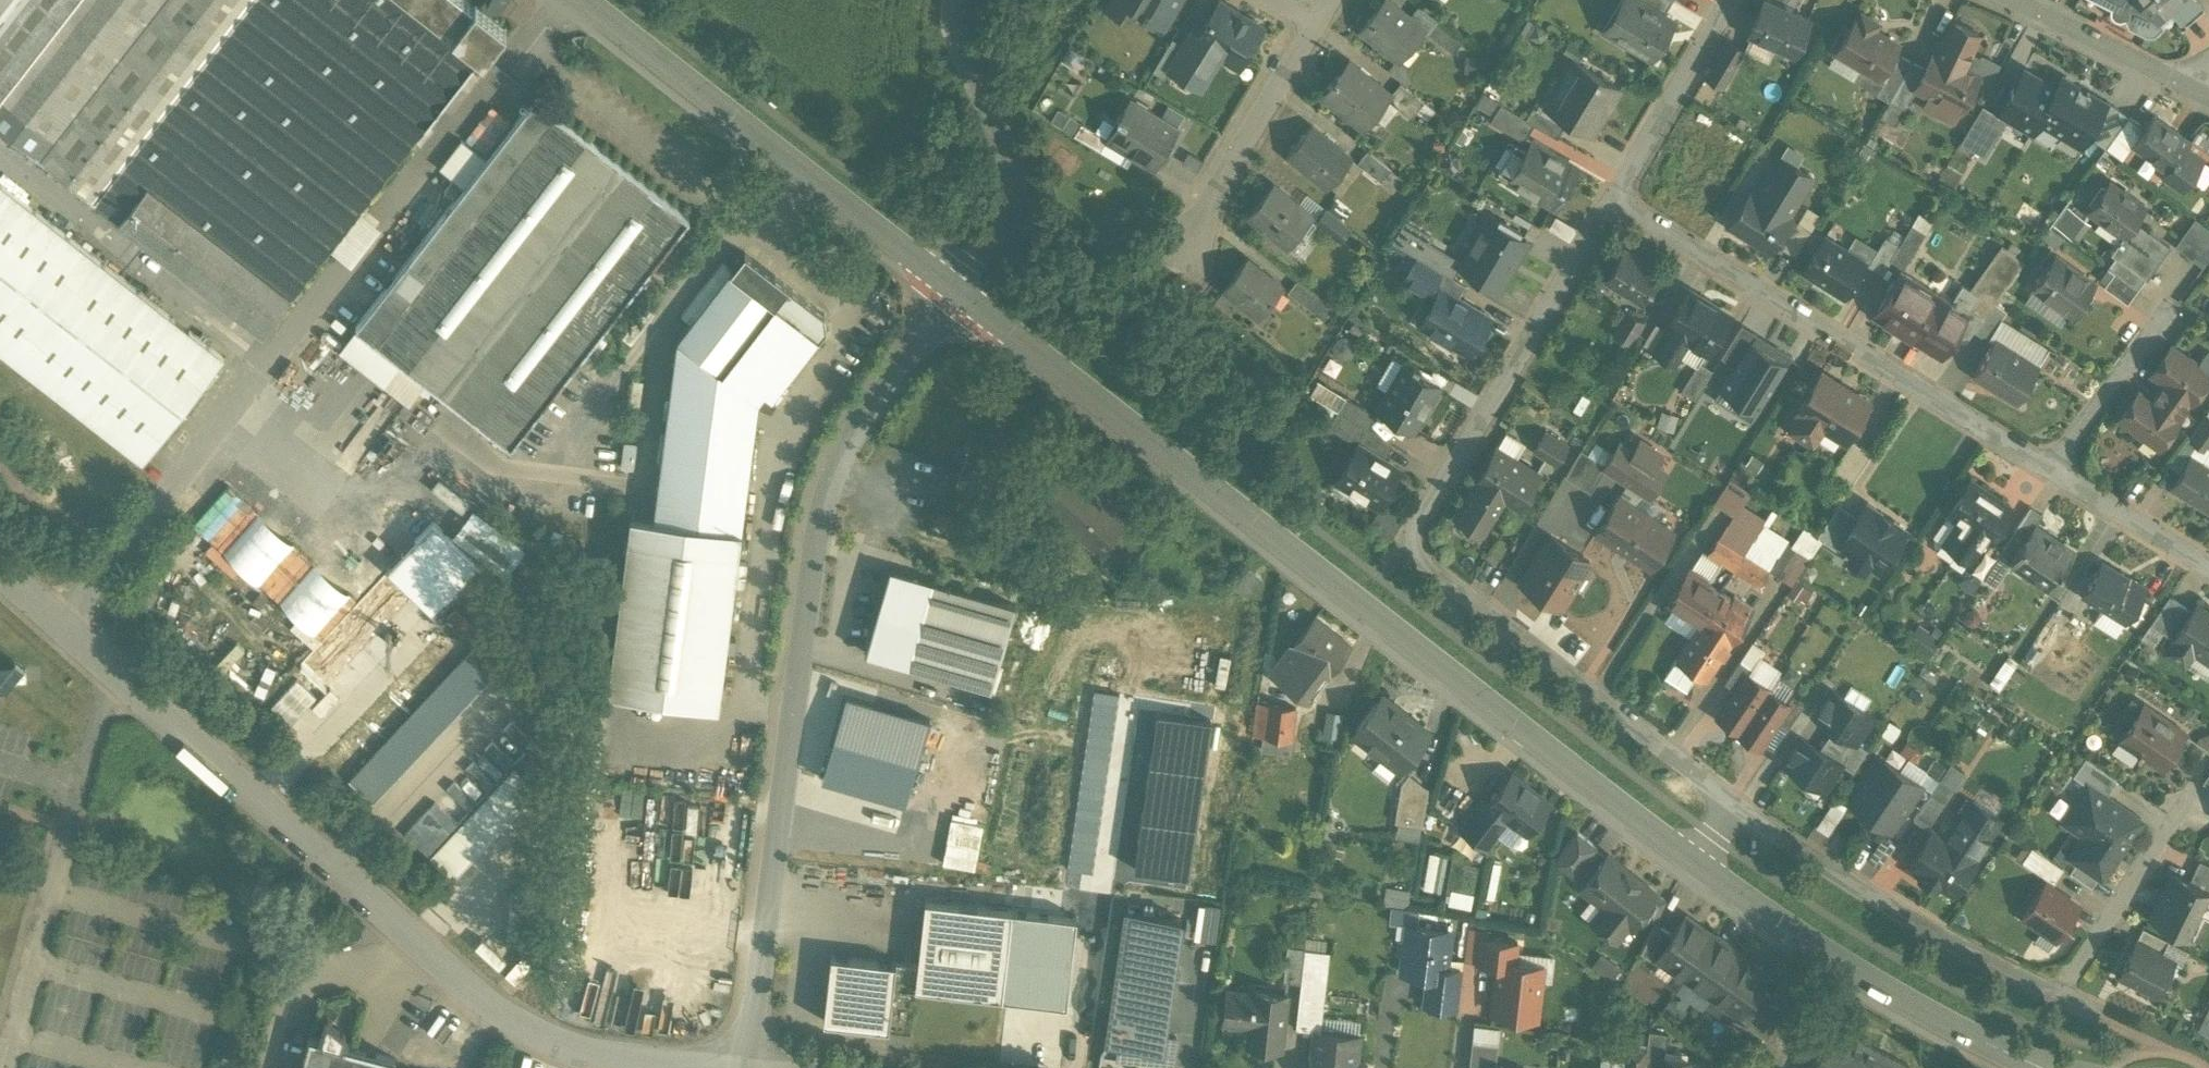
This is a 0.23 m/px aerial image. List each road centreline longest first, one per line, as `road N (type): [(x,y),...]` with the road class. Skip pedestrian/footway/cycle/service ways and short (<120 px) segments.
road 1 (tertiary): [(1692,866),(1414,657),(964,288)]
road 2 (residential): [(0,562),(477,994),(536,1034),(616,1056),(738,1065)]
road 3 (residential): [(738,1065),(769,921),(807,596),(832,476),(860,425),(964,288)]
road 4 (residential): [(1610,198),(1447,469),(1425,519),(1428,558),(1734,807)]
road 5 (residential): [(1734,807),(1901,914),(2055,993),(2195,789)]
road 6 (residential): [(2050,469),(1610,198)]
road 7 (tertiary): [(964,288),(581,0)]
road 8 (tertiary): [(2038,1067),(1877,986),(1692,866)]
road 9 (residential): [(954,0),(951,14),(969,71),(1007,165),(1003,214),(964,288)]
road 10 (residential): [(1311,24),(1183,258)]
road 11 (residential): [(1724,0),(1610,198)]
road 12 (residential): [(2050,469),(2174,299)]
road 13 (residential): [(2208,567),(2050,469)]
road 14 (residential): [(2176,81),(2017,0)]

